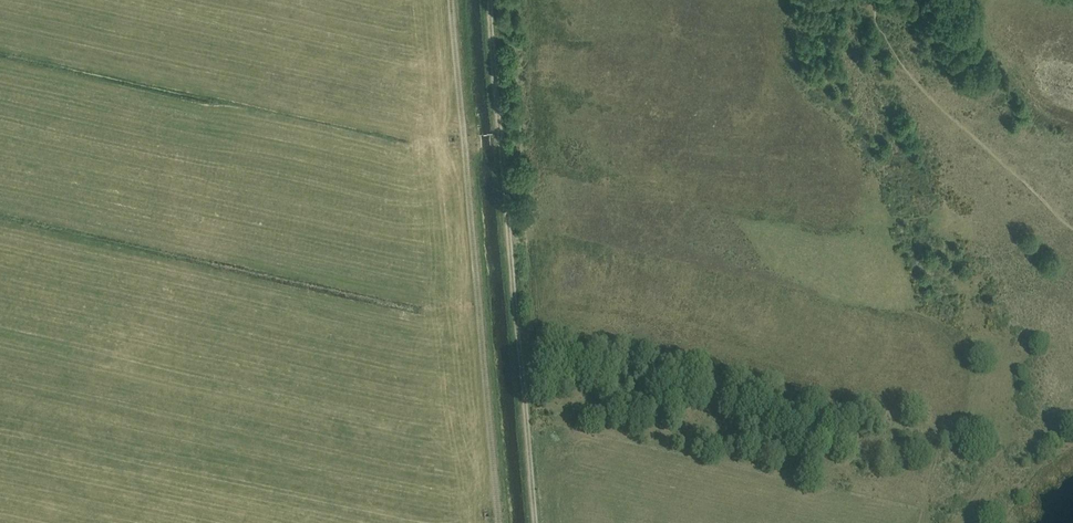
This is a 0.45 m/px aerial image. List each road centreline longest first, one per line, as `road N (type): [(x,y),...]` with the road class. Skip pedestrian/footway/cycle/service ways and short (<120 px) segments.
road 1 (track): [(490,0),(535,522)]

